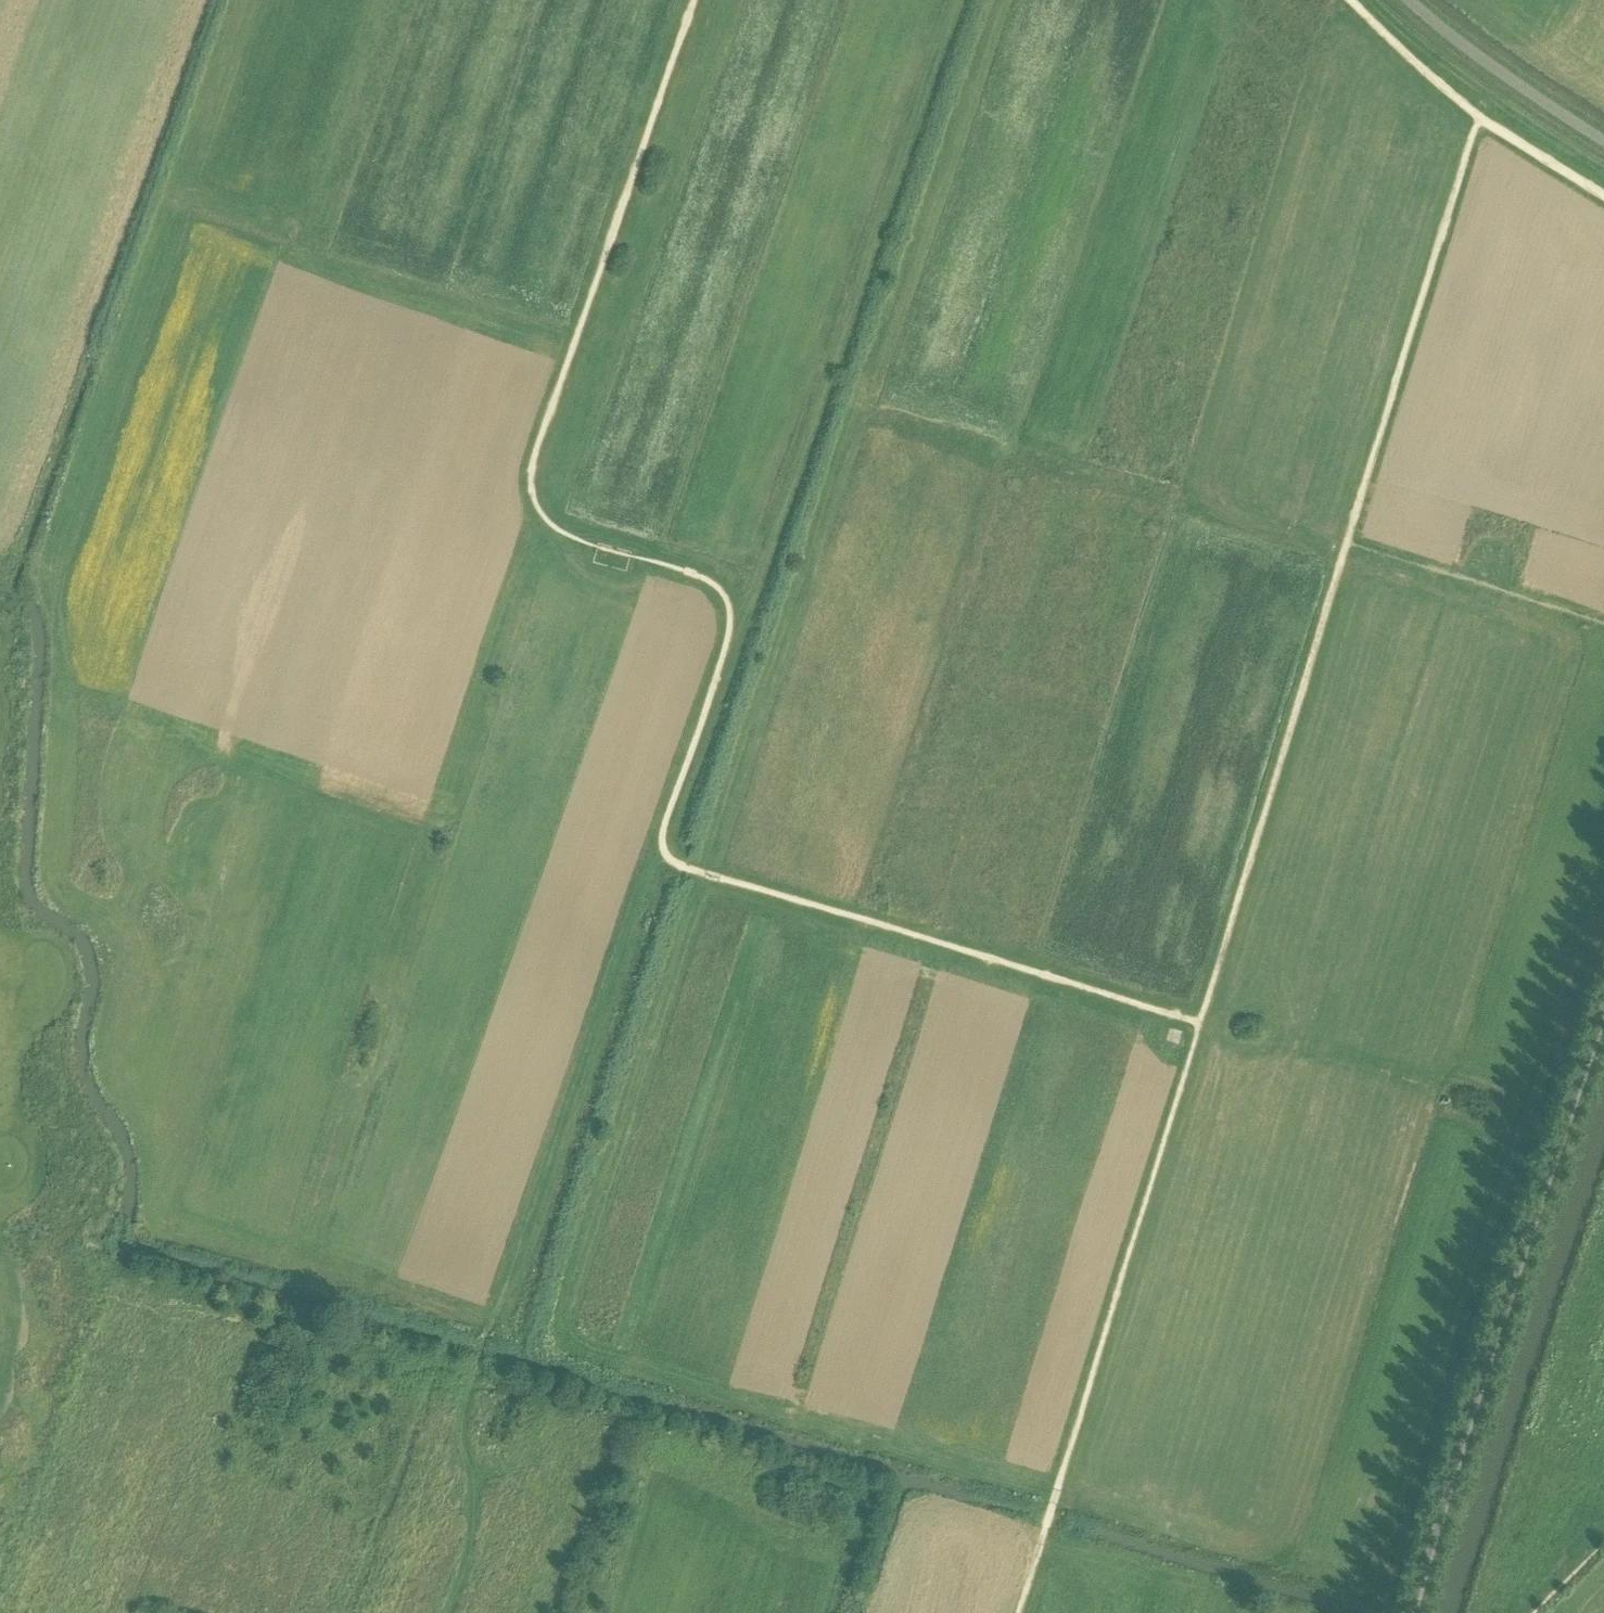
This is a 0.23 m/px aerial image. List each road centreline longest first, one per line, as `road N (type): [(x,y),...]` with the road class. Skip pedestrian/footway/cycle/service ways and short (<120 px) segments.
road 1 (unclassified): [(1413,1612),(1603,1010)]

